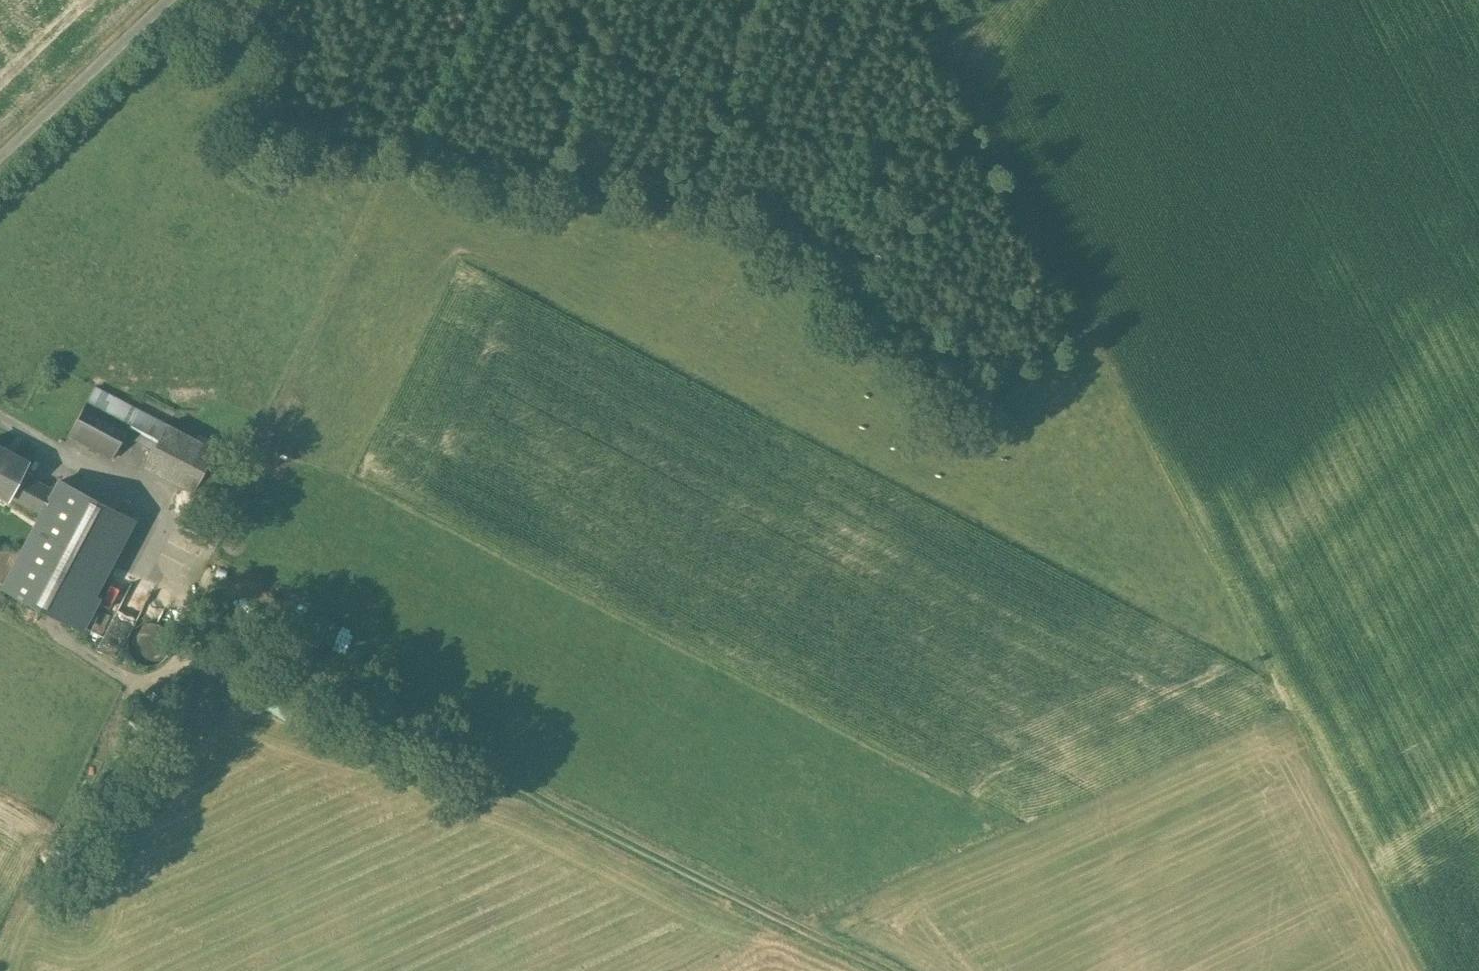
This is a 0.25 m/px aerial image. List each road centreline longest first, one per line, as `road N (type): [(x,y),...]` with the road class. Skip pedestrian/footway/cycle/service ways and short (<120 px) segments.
road 1 (unclassified): [(0,155),(166,0)]

